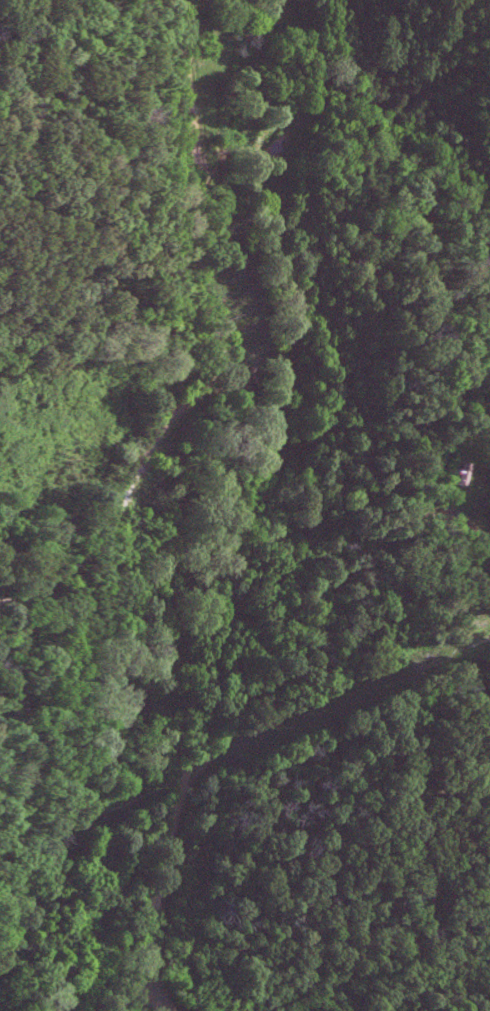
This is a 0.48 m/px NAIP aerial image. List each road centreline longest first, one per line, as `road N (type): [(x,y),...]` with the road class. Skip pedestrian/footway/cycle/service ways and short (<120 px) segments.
road 1 (residential): [(143,982),(169,837),(217,691),(232,569),(273,441),(263,405),(214,323),(179,0)]
road 2 (residential): [(184,792),(419,513),(447,506),(466,518),(489,560)]
road 3 (residential): [(0,600),(39,591),(80,550),(155,428),(189,395),(241,374)]

